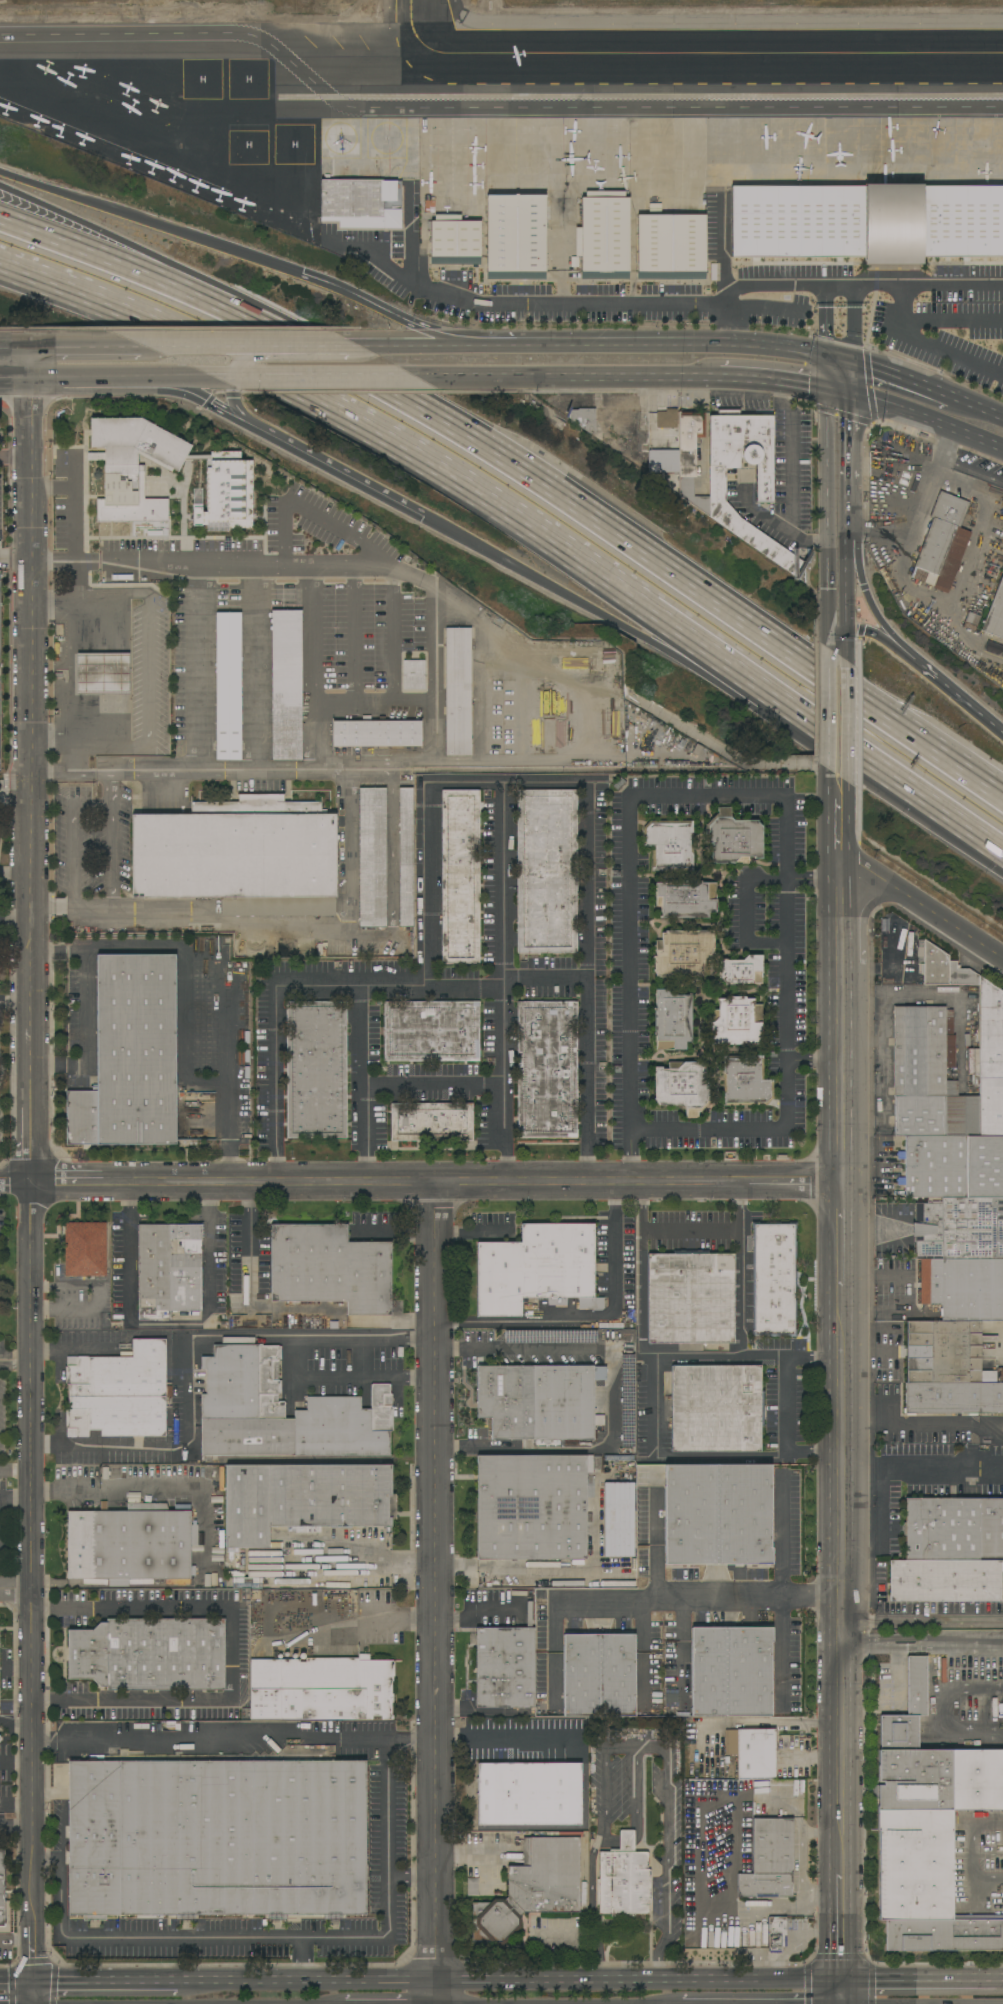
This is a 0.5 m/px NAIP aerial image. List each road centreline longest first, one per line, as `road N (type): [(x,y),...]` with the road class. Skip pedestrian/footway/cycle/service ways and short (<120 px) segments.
road 1 (tertiary): [(29,347),(35,2003)]
road 2 (secondary): [(837,1874),(837,859)]
road 3 (motorway): [(1002,802),(418,410),(152,281)]
road 4 (motorway): [(0,260),(236,356),(380,431),(766,684)]
road 5 (tertiary): [(0,1183),(840,1180)]
road 6 (tertiary): [(439,1981),(434,1182)]
road 7 (primary): [(839,1980),(439,1981)]
road 8 (secondary): [(826,358),(728,345),(458,346)]
road 9 (motorway): [(301,273),(0,172)]
road 10 (secondary): [(415,378),(719,378)]
road 11 (motorway): [(766,684),(1002,850)]
road 12 (primary): [(439,1981),(178,1984)]
road 13 (motorway): [(424,517),(649,640)]
road 14 (secondary): [(826,394),(827,647)]
road 15 (motorway): [(243,421),(424,517)]
road 16 (secondary): [(348,347),(147,347)]
road 17 (secondary): [(222,381),(415,378)]
road 18 (residential): [(1002,959),(837,859)]
road 19 (motorway): [(152,281),(0,190)]
road 20 (motorway): [(152,281),(0,221)]
road 21 (secondary): [(852,401),(1002,456)]
road 22 (primary): [(997,1980),(839,1980)]
road 23 (motorway): [(1002,738),(891,645)]
road 24 (primary): [(178,1984),(35,1983)]
road 25 (secondary): [(29,380),(167,380)]
road 26 (secondary): [(827,647),(828,775)]
road 27 (motorway): [(649,640),(766,684)]
road 28 (secondary): [(846,783),(844,661)]

